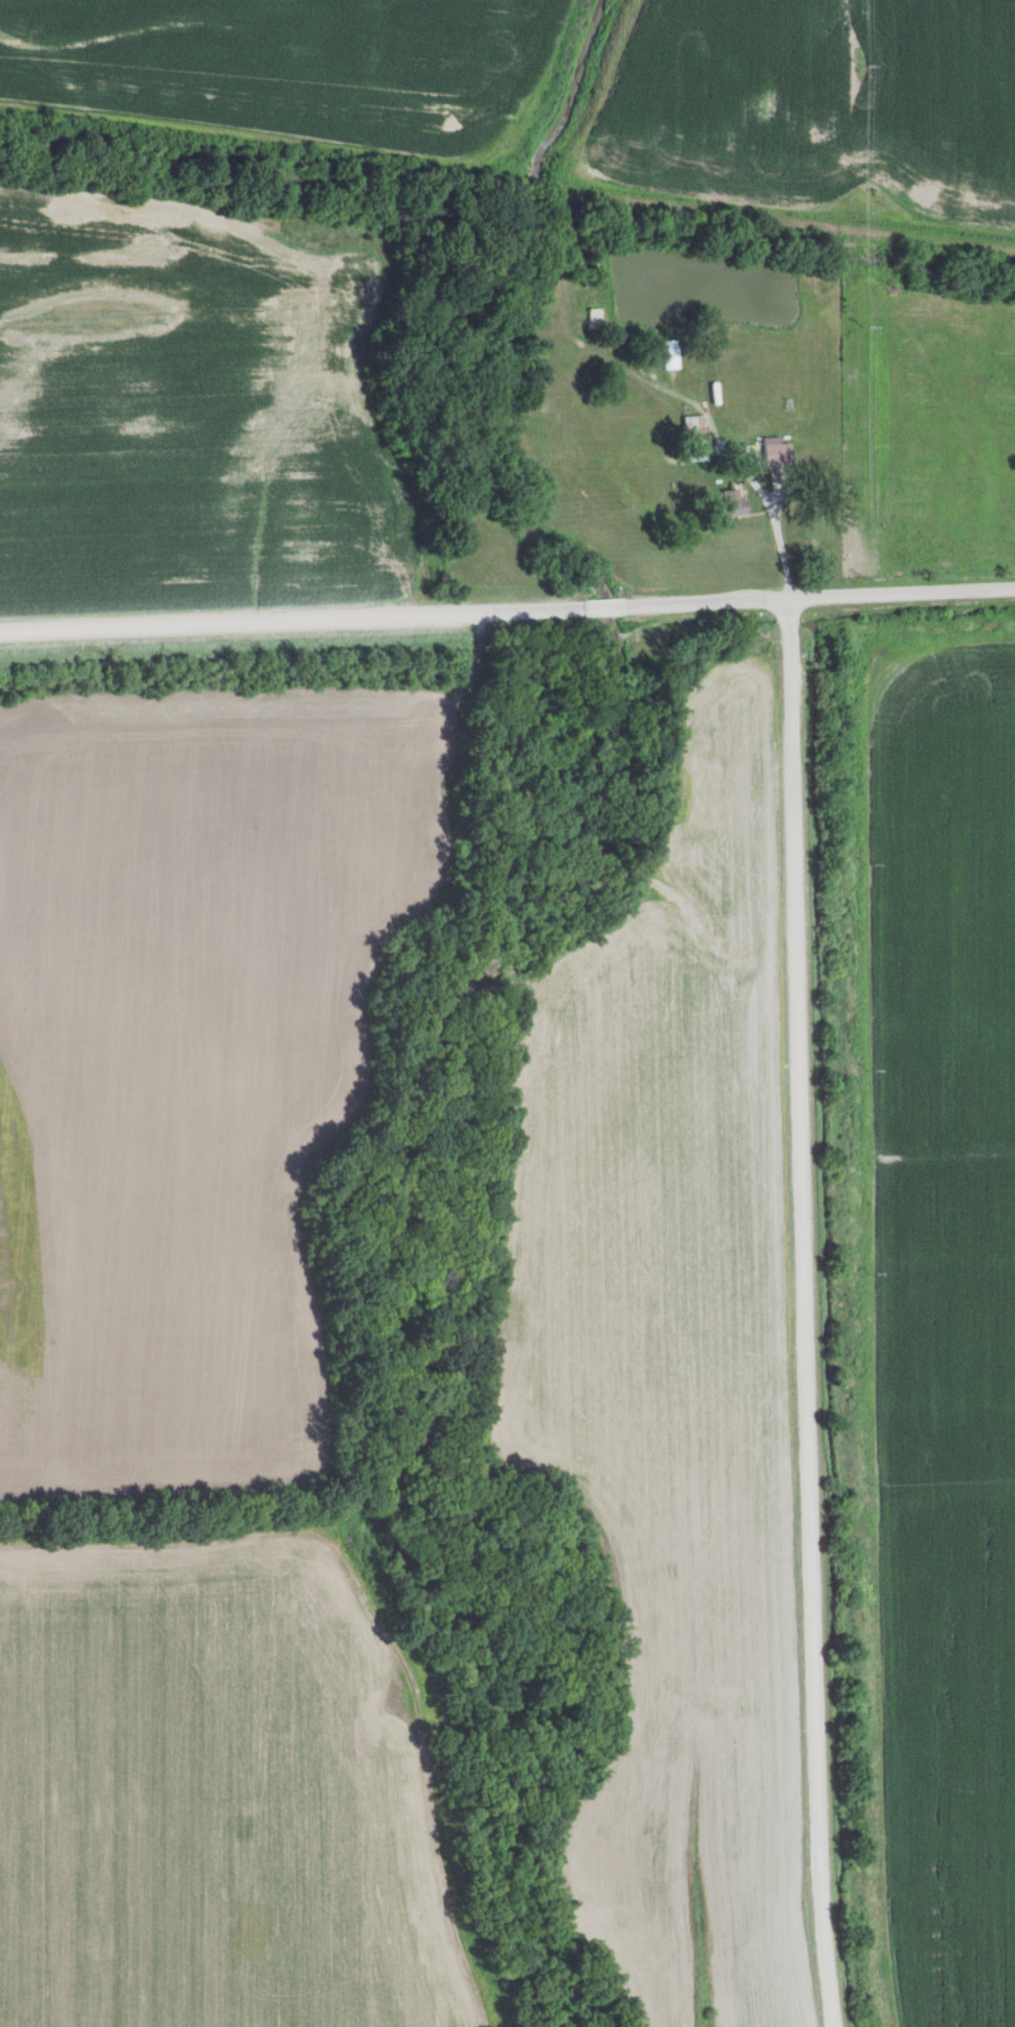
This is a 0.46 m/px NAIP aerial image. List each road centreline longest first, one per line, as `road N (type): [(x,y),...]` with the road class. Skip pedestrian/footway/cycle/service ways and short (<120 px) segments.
road 1 (residential): [(831,2026),(813,1750),(790,604)]
road 2 (residential): [(0,632),(1014,593)]

